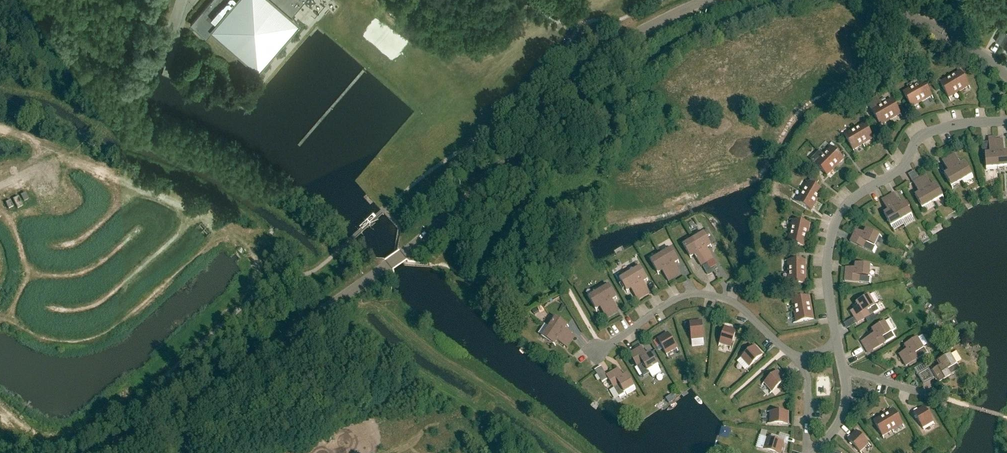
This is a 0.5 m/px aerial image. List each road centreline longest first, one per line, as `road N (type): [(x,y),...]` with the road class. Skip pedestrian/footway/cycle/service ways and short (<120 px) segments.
road 1 (residential): [(175,429),(424,239),(606,52)]
road 2 (track): [(0,209),(30,274),(10,321),(39,336),(72,340),(114,326),(223,226),(255,251),(250,284)]
road 3 (residential): [(839,342),(829,262),(839,213),(899,172),(917,139),(1006,121)]
road 4 (track): [(250,284),(74,432),(38,434),(0,407)]
road 5 (residential): [(592,359),(666,305),(702,294),(739,306),(800,360)]
road 6 (track): [(47,166),(84,166),(223,226)]
road 7 (track): [(190,211),(181,232),(102,303),(50,309)]
road 8 (track): [(30,274),(88,271),(140,228)]
road 9 (residential): [(815,452),(836,431),(847,404),(839,342)]

